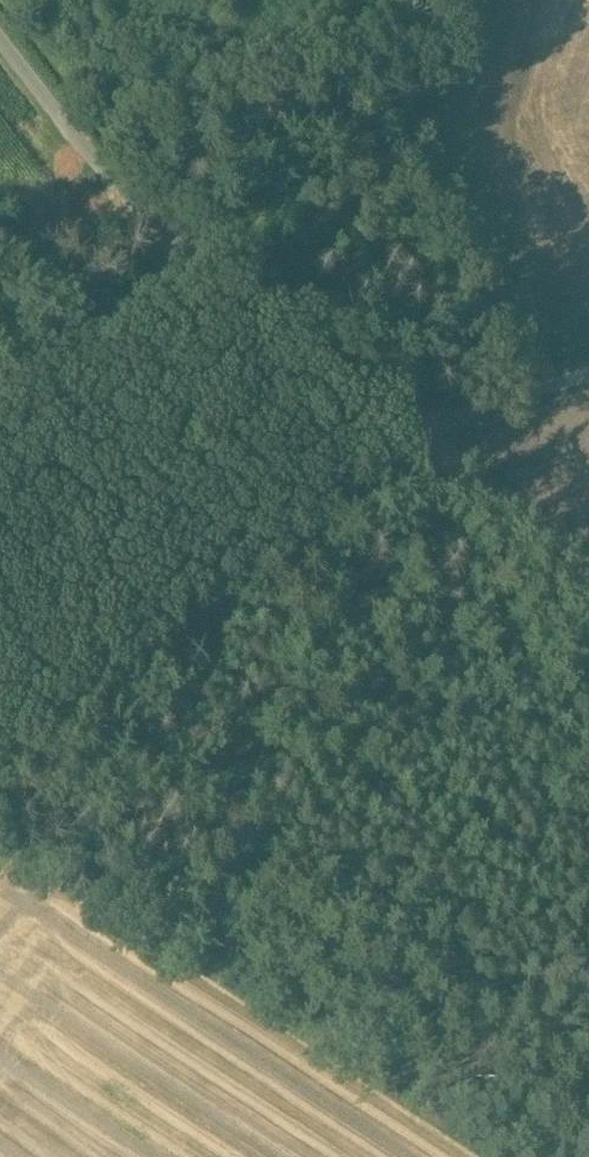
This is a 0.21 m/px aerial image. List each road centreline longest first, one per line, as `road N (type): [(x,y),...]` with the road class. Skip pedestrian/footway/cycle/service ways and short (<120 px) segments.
road 1 (residential): [(199,260),(419,427),(588,372)]
road 2 (residential): [(0,38),(100,164),(199,260)]
road 3 (residential): [(0,423),(153,312),(199,260)]
road 4 (track): [(419,427),(588,574)]

